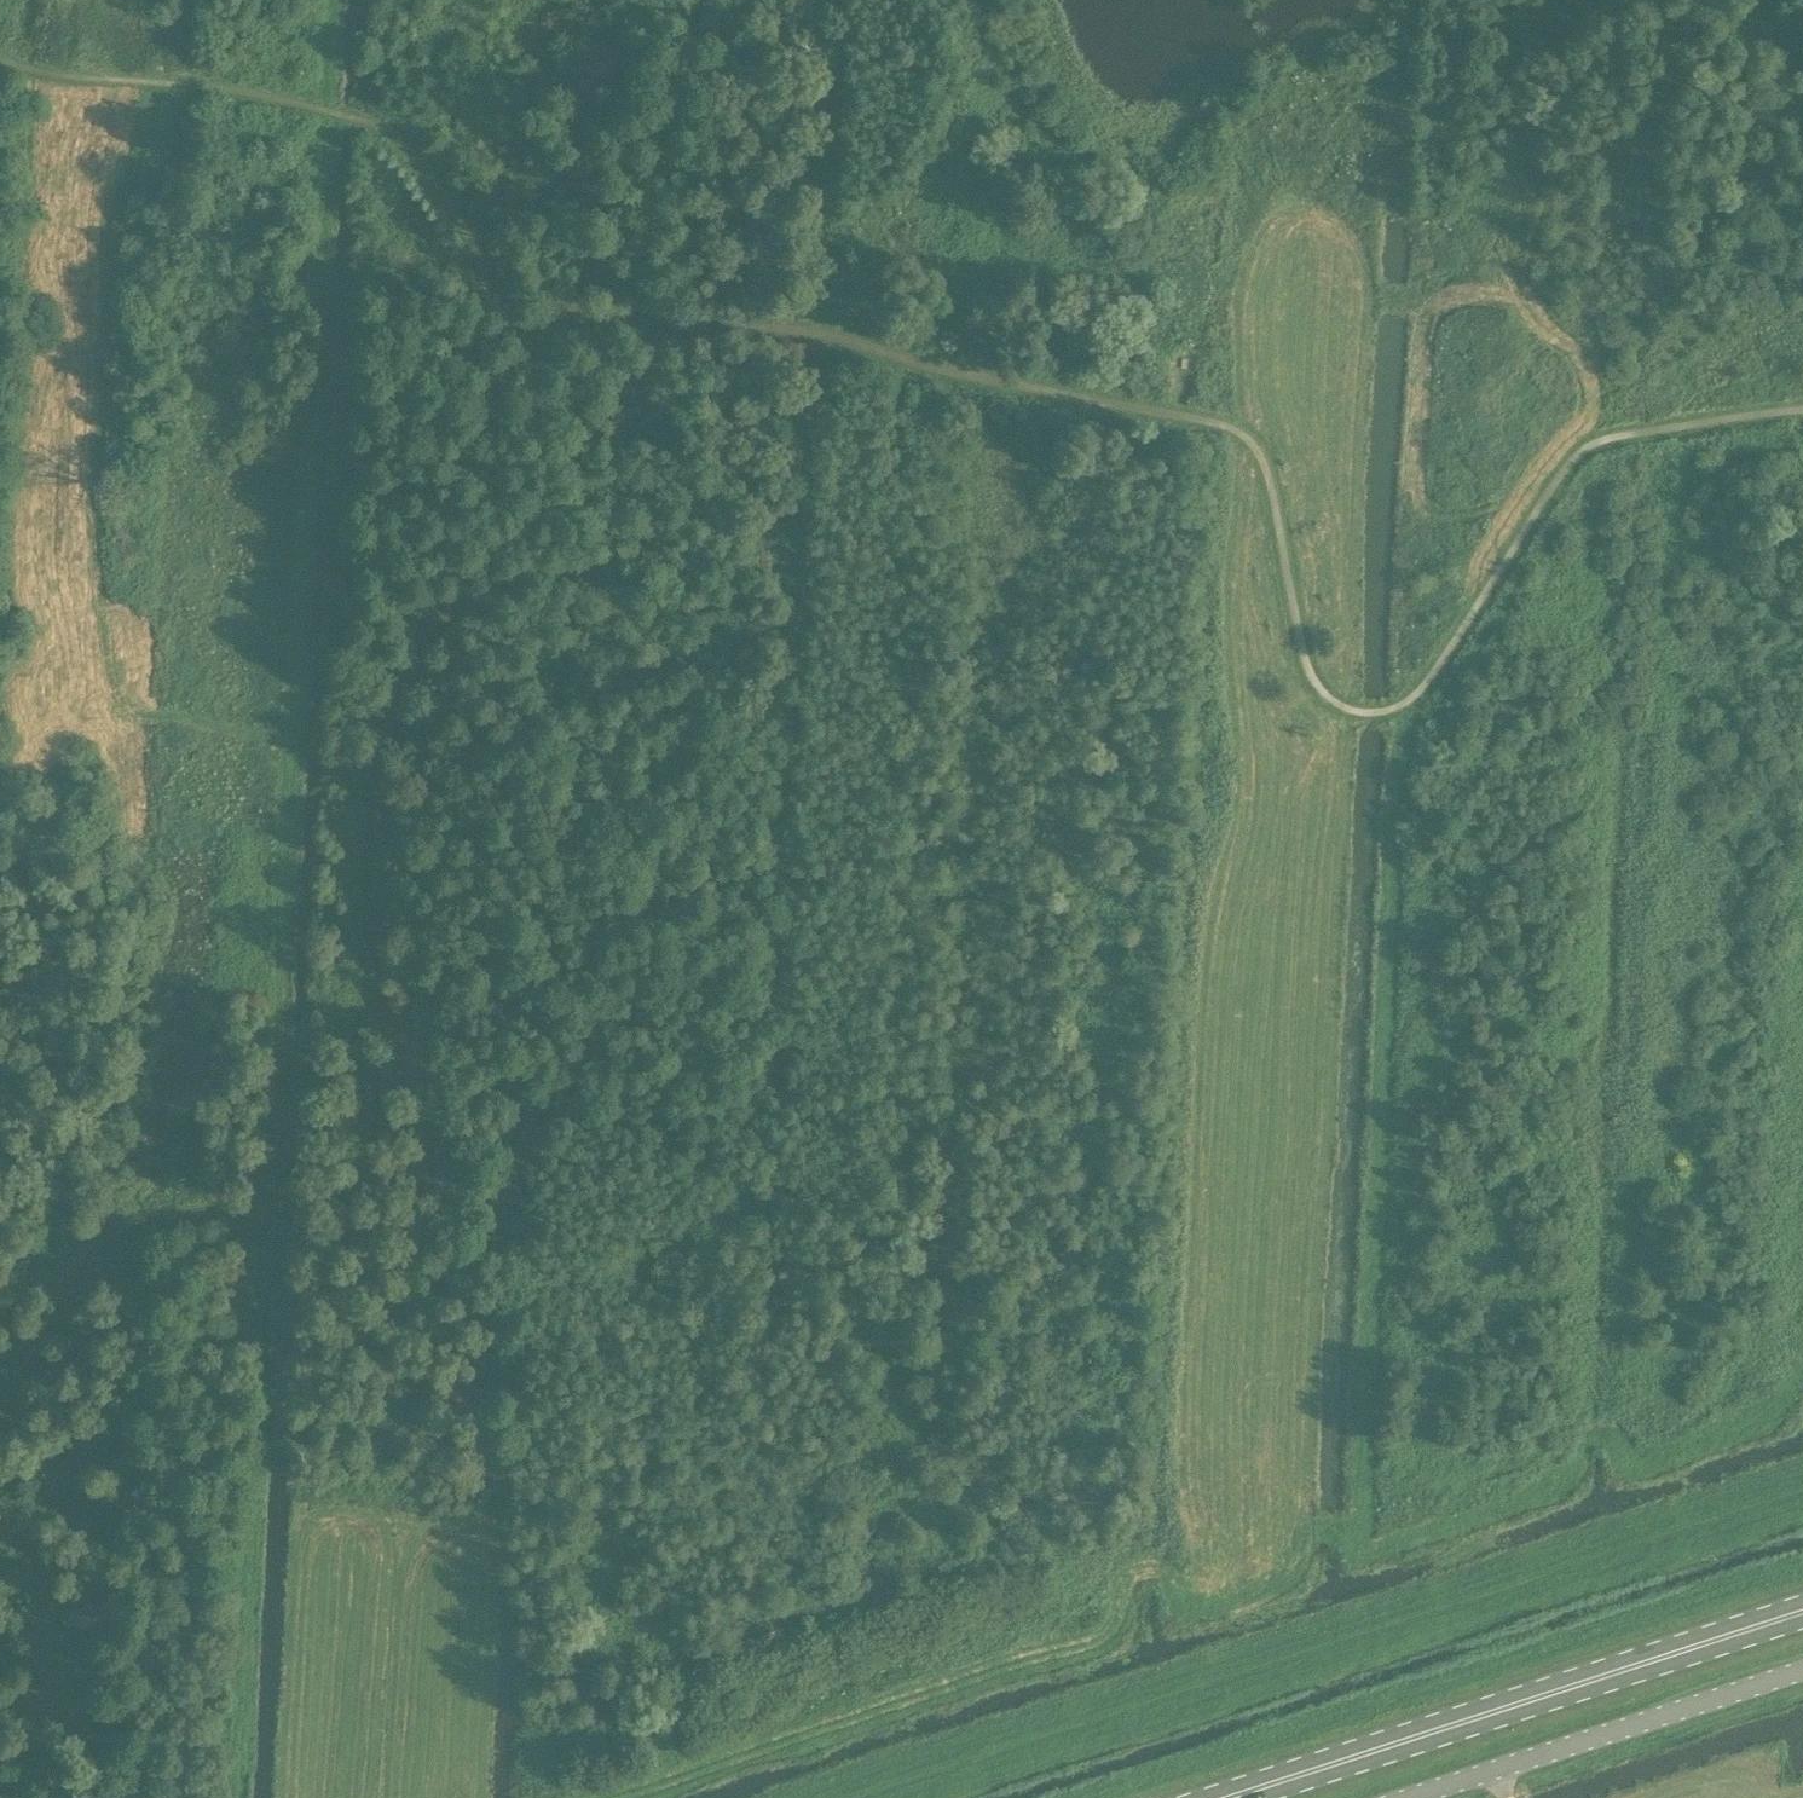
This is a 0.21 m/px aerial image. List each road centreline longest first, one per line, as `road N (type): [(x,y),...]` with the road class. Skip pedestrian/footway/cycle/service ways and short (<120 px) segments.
road 1 (primary): [(1227,1797),(1802,1611)]
road 2 (unclassified): [(1802,1670),(1408,1797)]

